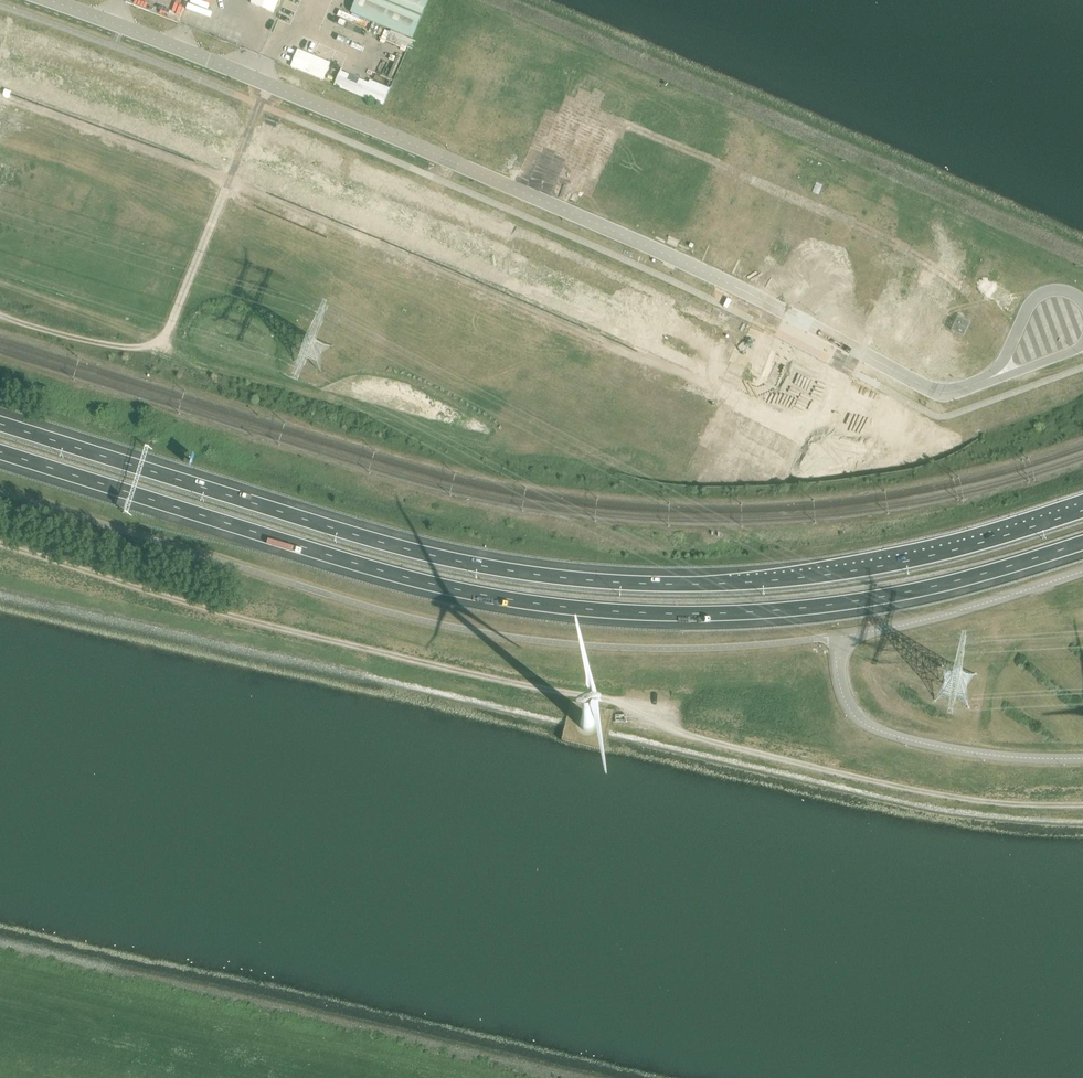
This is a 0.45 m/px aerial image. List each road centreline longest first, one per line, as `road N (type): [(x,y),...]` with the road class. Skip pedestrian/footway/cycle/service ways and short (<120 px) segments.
road 1 (track): [(1082,803),(983,802),(822,769),(680,731),(620,701),(246,621),(0,548)]
road 2 (motorway): [(1082,514),(988,543),(826,576),(605,585),(430,558),(0,425)]
road 3 (motorway): [(0,451),(428,582),(607,610),(828,603),(925,587),(1082,542)]
road 4 (unclassified): [(986,381),(950,393),(926,388),(666,255),(48,0)]
road 5 (unclassified): [(1082,573),(838,637),(838,677),(849,708),(872,730),(957,751),(1082,759)]
road 6 (unclassified): [(1082,304),(1068,293),(1041,296),(986,381)]

